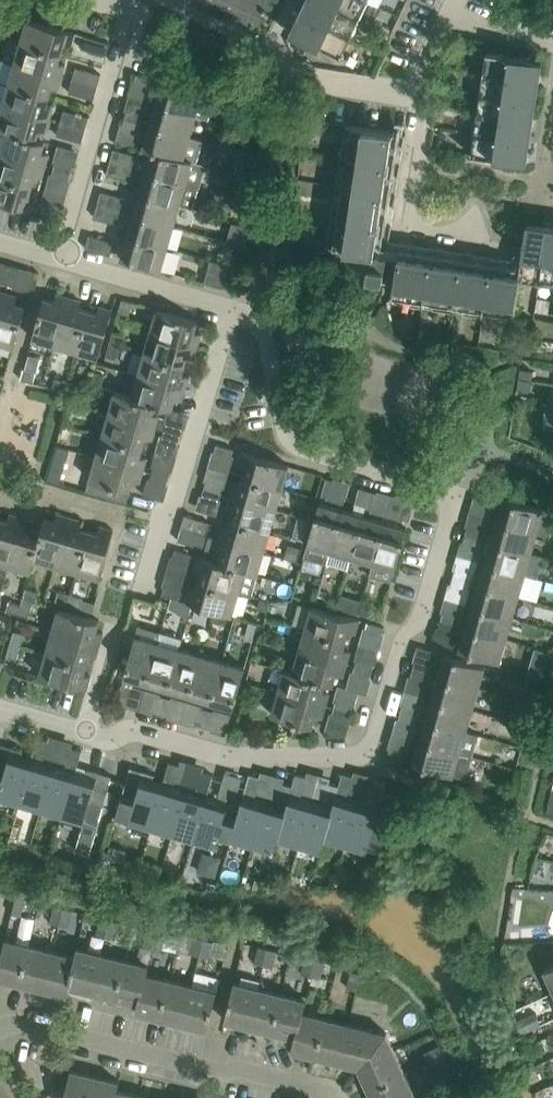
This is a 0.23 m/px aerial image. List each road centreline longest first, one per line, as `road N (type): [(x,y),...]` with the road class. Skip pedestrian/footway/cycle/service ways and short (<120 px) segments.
road 1 (residential): [(87,733),(130,730),(230,756),(354,755),(371,739),(450,513),(451,498),(438,488),(298,447),(283,433),(263,331),(229,311)]
road 2 (residential): [(323,1097),(241,1069),(217,1071),(18,1023),(0,1028)]
road 3 (residential): [(518,252),(418,236),(402,222),(426,74),(436,36),(449,24)]
road 4 (residential): [(65,263),(131,15),(73,0)]
road 5 (residential): [(142,594),(172,531),(229,311)]
road 6 (residential): [(229,311),(65,263)]

